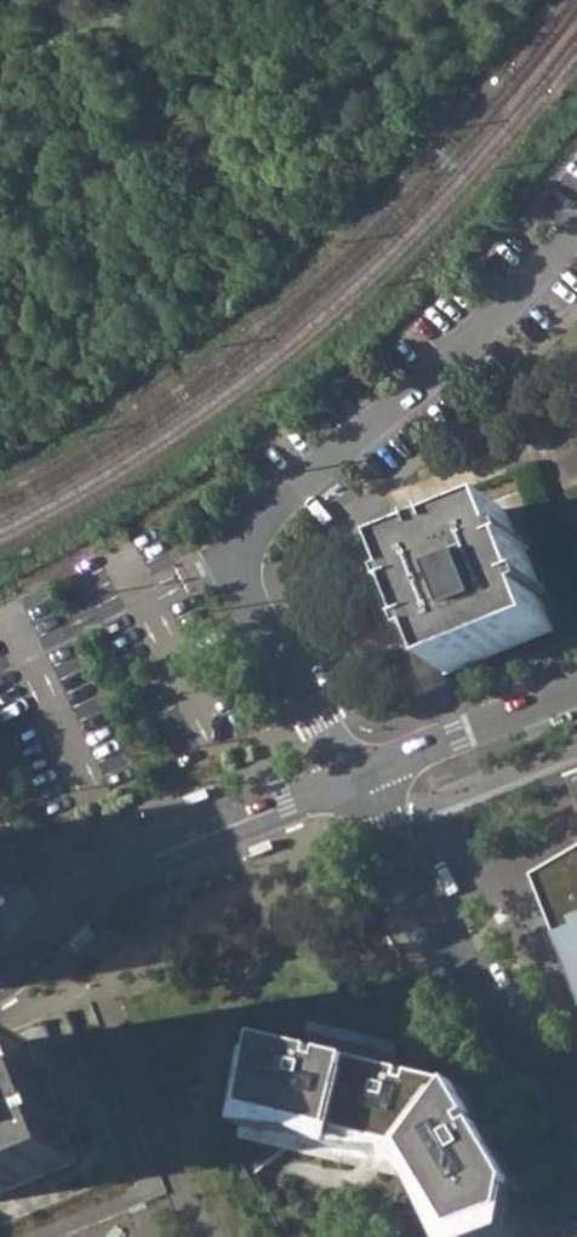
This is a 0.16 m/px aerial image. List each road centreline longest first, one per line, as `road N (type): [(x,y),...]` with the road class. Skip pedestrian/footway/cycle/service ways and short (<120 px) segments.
road 1 (residential): [(234,545),(404,399),(576,225)]
road 2 (residential): [(353,777),(566,1133)]
road 3 (residential): [(45,939),(113,875),(353,777)]
road 4 (residential): [(234,545),(235,571),(353,777)]
road 5 (residential): [(353,777),(576,689)]

